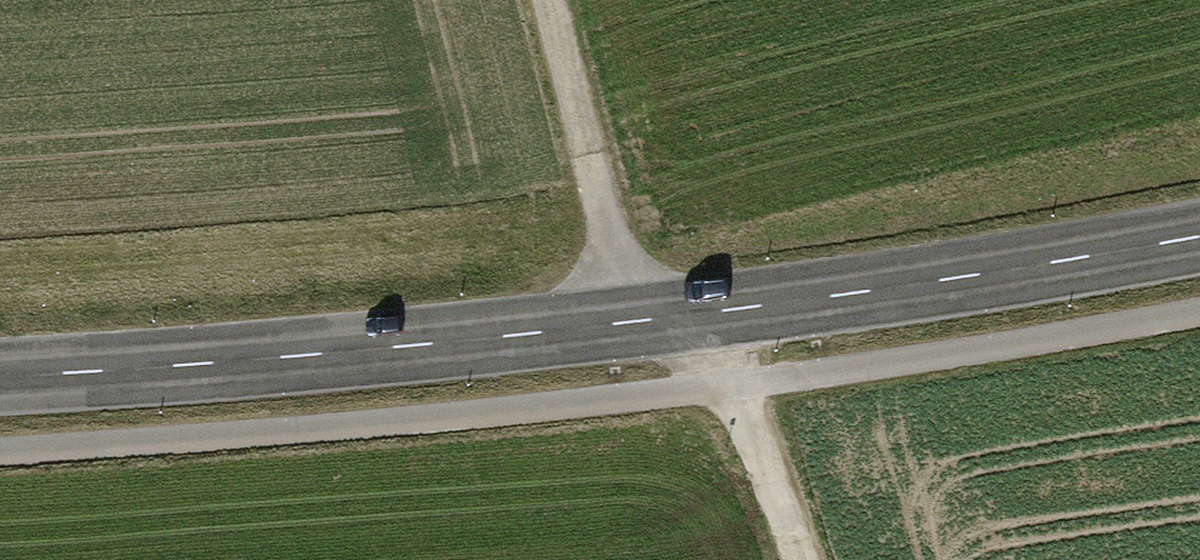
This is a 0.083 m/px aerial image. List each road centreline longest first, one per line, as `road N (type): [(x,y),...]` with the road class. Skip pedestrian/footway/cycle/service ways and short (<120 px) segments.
road 1 (tertiary): [(1199,236),(708,313),(210,363),(0,374)]
road 2 (track): [(620,323),(607,234),(544,0)]
road 3 (track): [(708,313),(798,559)]

